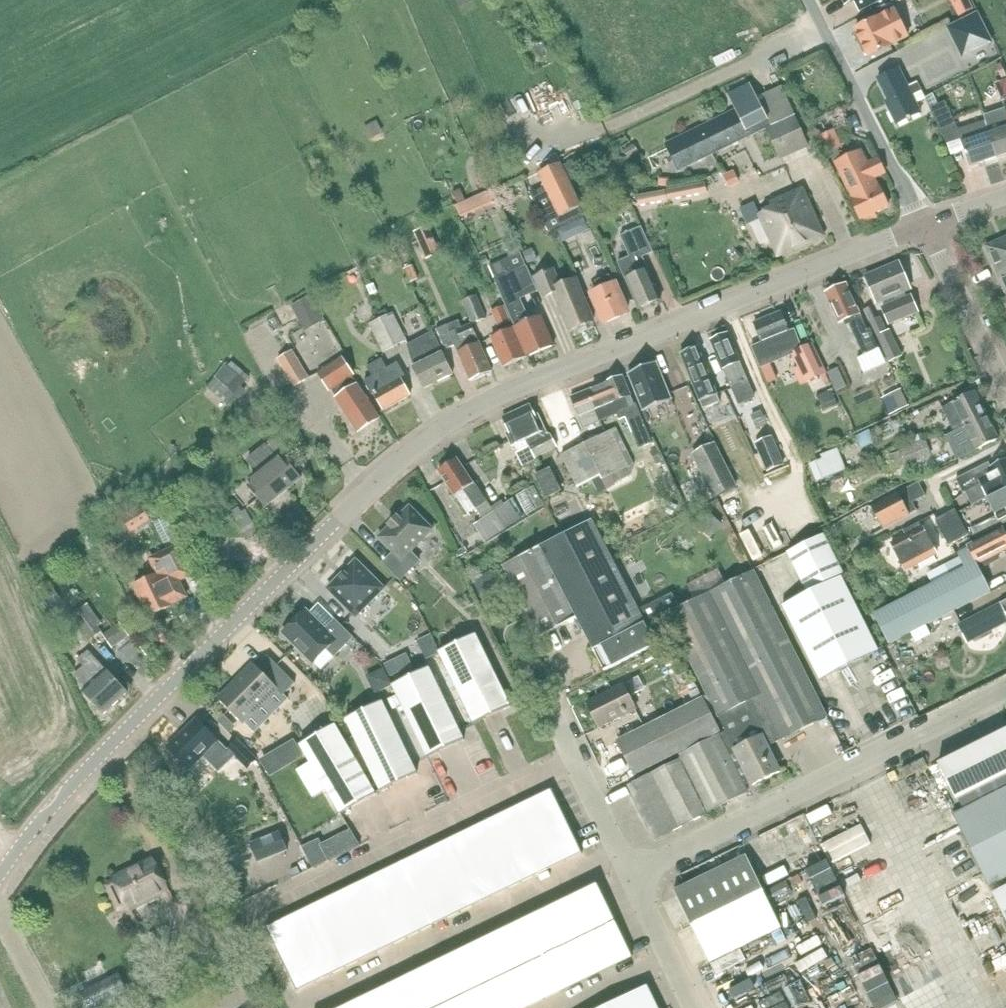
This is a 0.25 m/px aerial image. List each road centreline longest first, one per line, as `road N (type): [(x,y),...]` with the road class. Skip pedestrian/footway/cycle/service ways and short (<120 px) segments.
road 1 (tertiary): [(0,877),(114,742),(444,427),(522,387),(923,226)]
road 2 (unclassified): [(632,874),(1005,688)]
road 3 (unclassified): [(579,763),(269,909)]
road 4 (unclassified): [(623,856),(318,1001)]
road 5 (unclassified): [(923,226),(810,0)]
road 6 (unclassified): [(1005,389),(923,226)]

